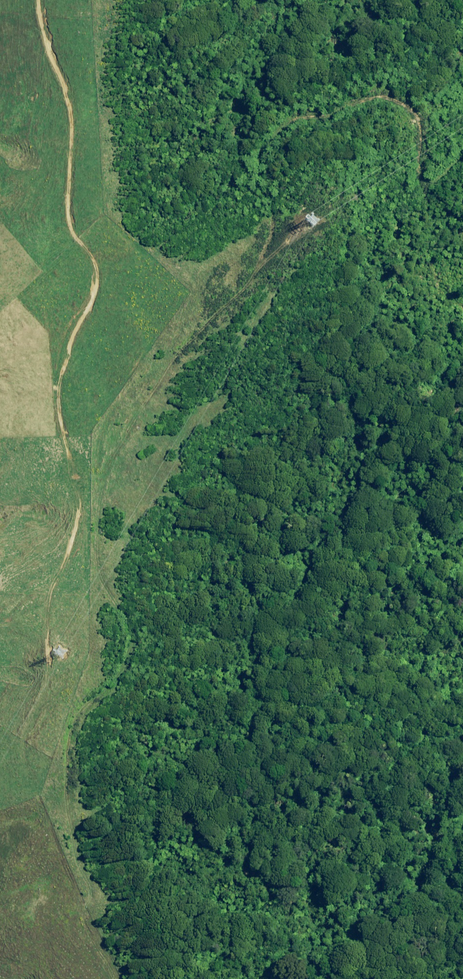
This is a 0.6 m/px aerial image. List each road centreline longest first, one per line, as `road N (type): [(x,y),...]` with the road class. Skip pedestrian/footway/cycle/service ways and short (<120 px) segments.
road 1 (track): [(39,0),(72,112),(71,225),(96,277),(64,365),(62,409),(81,509),(52,604),(49,692),(26,760),(111,978)]
road 2 (track): [(462,136),(425,182),(409,108),(378,97),(298,119),(264,144),(249,172),(295,251),(172,445),(78,616),(52,604)]

